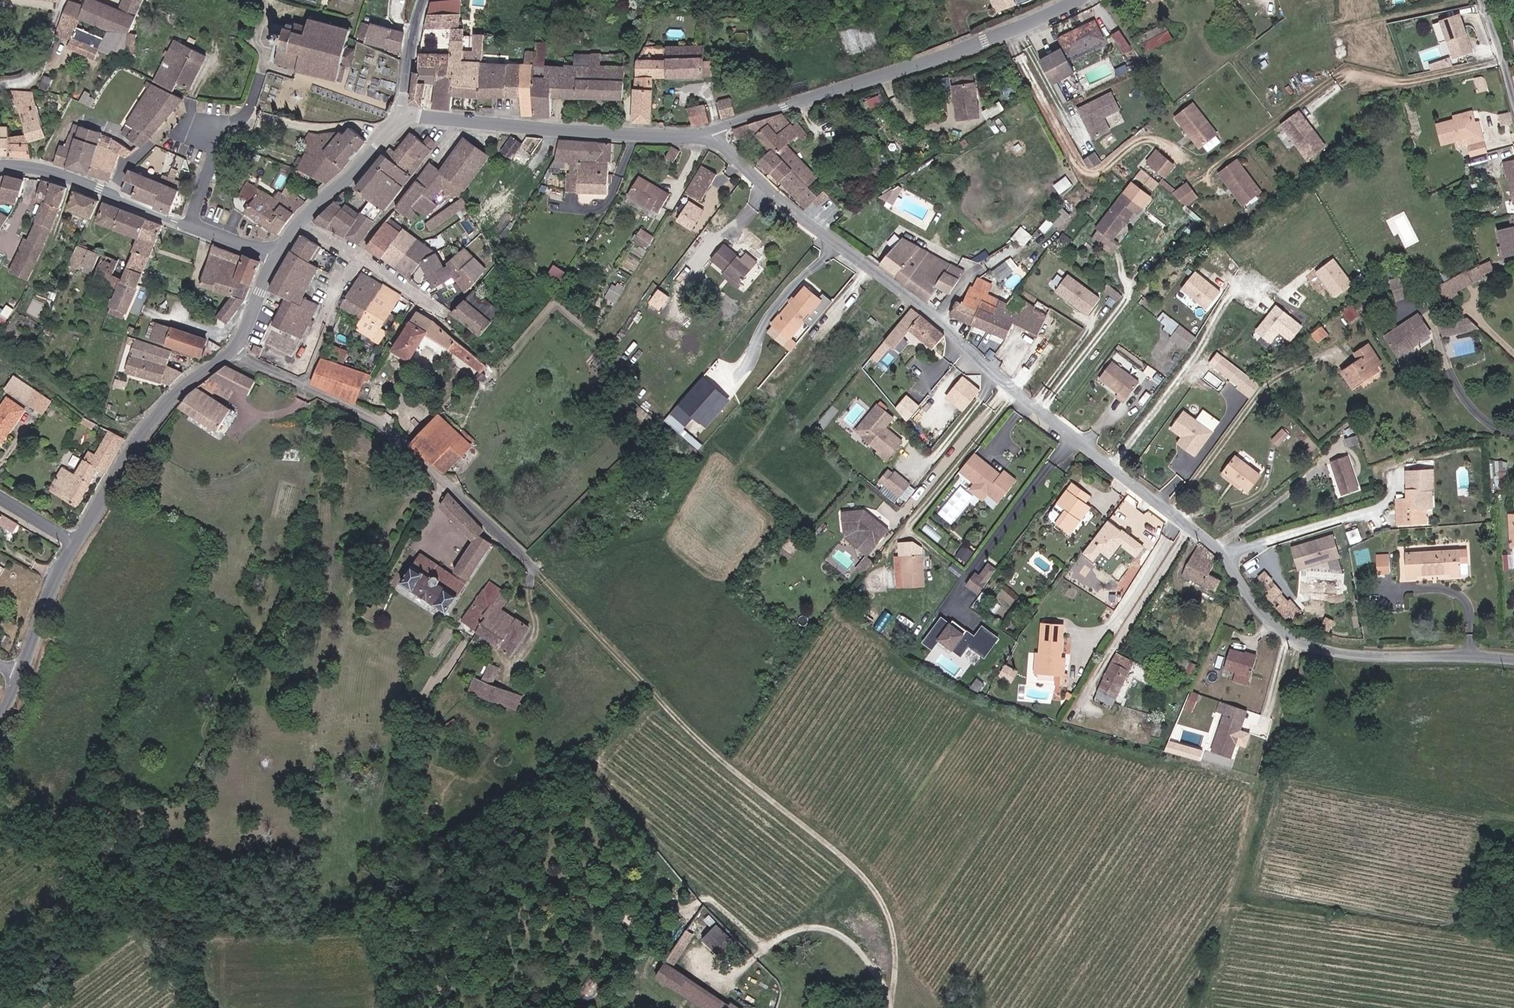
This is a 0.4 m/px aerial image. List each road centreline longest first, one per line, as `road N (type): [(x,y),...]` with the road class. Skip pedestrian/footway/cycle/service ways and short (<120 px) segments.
road 1 (unclassified): [(1513,660),(1358,656),(1292,637),(1259,607),(1225,553),(767,187),(710,131)]
road 2 (track): [(894,1007),(897,939),(865,876),(689,727),(536,569)]
road 3 (tertiary): [(710,131),(931,60),(1079,0)]
road 4 (residential): [(536,569),(396,434),(233,348)]
road 5 (tertiary): [(408,120),(614,134),(710,131)]
road 6 (tertiary): [(275,256),(72,178),(0,166)]
road 7 (tertiary): [(78,544),(161,414),(233,348)]
road 8 (residential): [(300,220),(449,314)]
road 9 (tertiary): [(300,220),(408,120)]
road 10 (tertiary): [(23,676),(78,544)]
road 11 (unclassified): [(423,0),(409,59),(408,120)]

